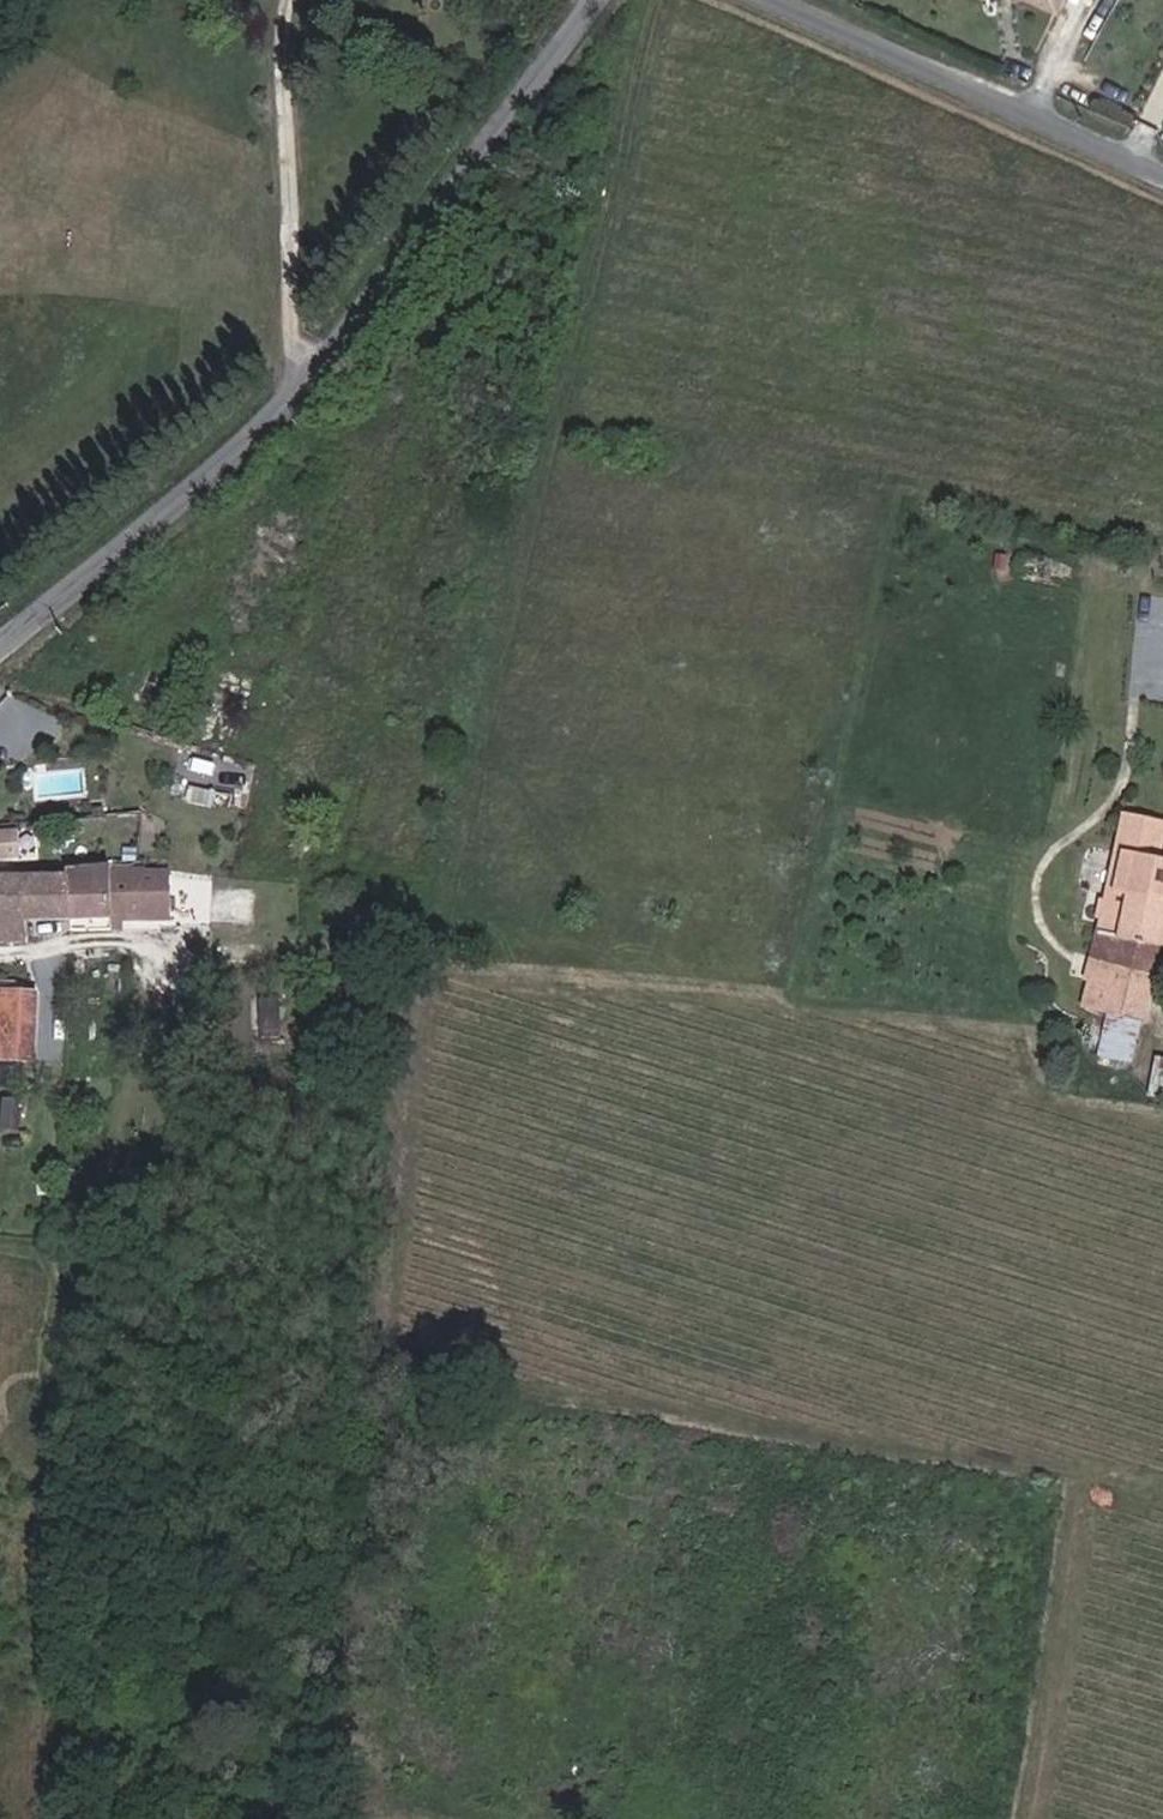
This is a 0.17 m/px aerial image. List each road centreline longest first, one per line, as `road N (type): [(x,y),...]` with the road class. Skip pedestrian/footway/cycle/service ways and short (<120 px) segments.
road 1 (unclassified): [(606,0),(292,404),(0,648)]
road 2 (unclassified): [(1162,175),(779,0)]

